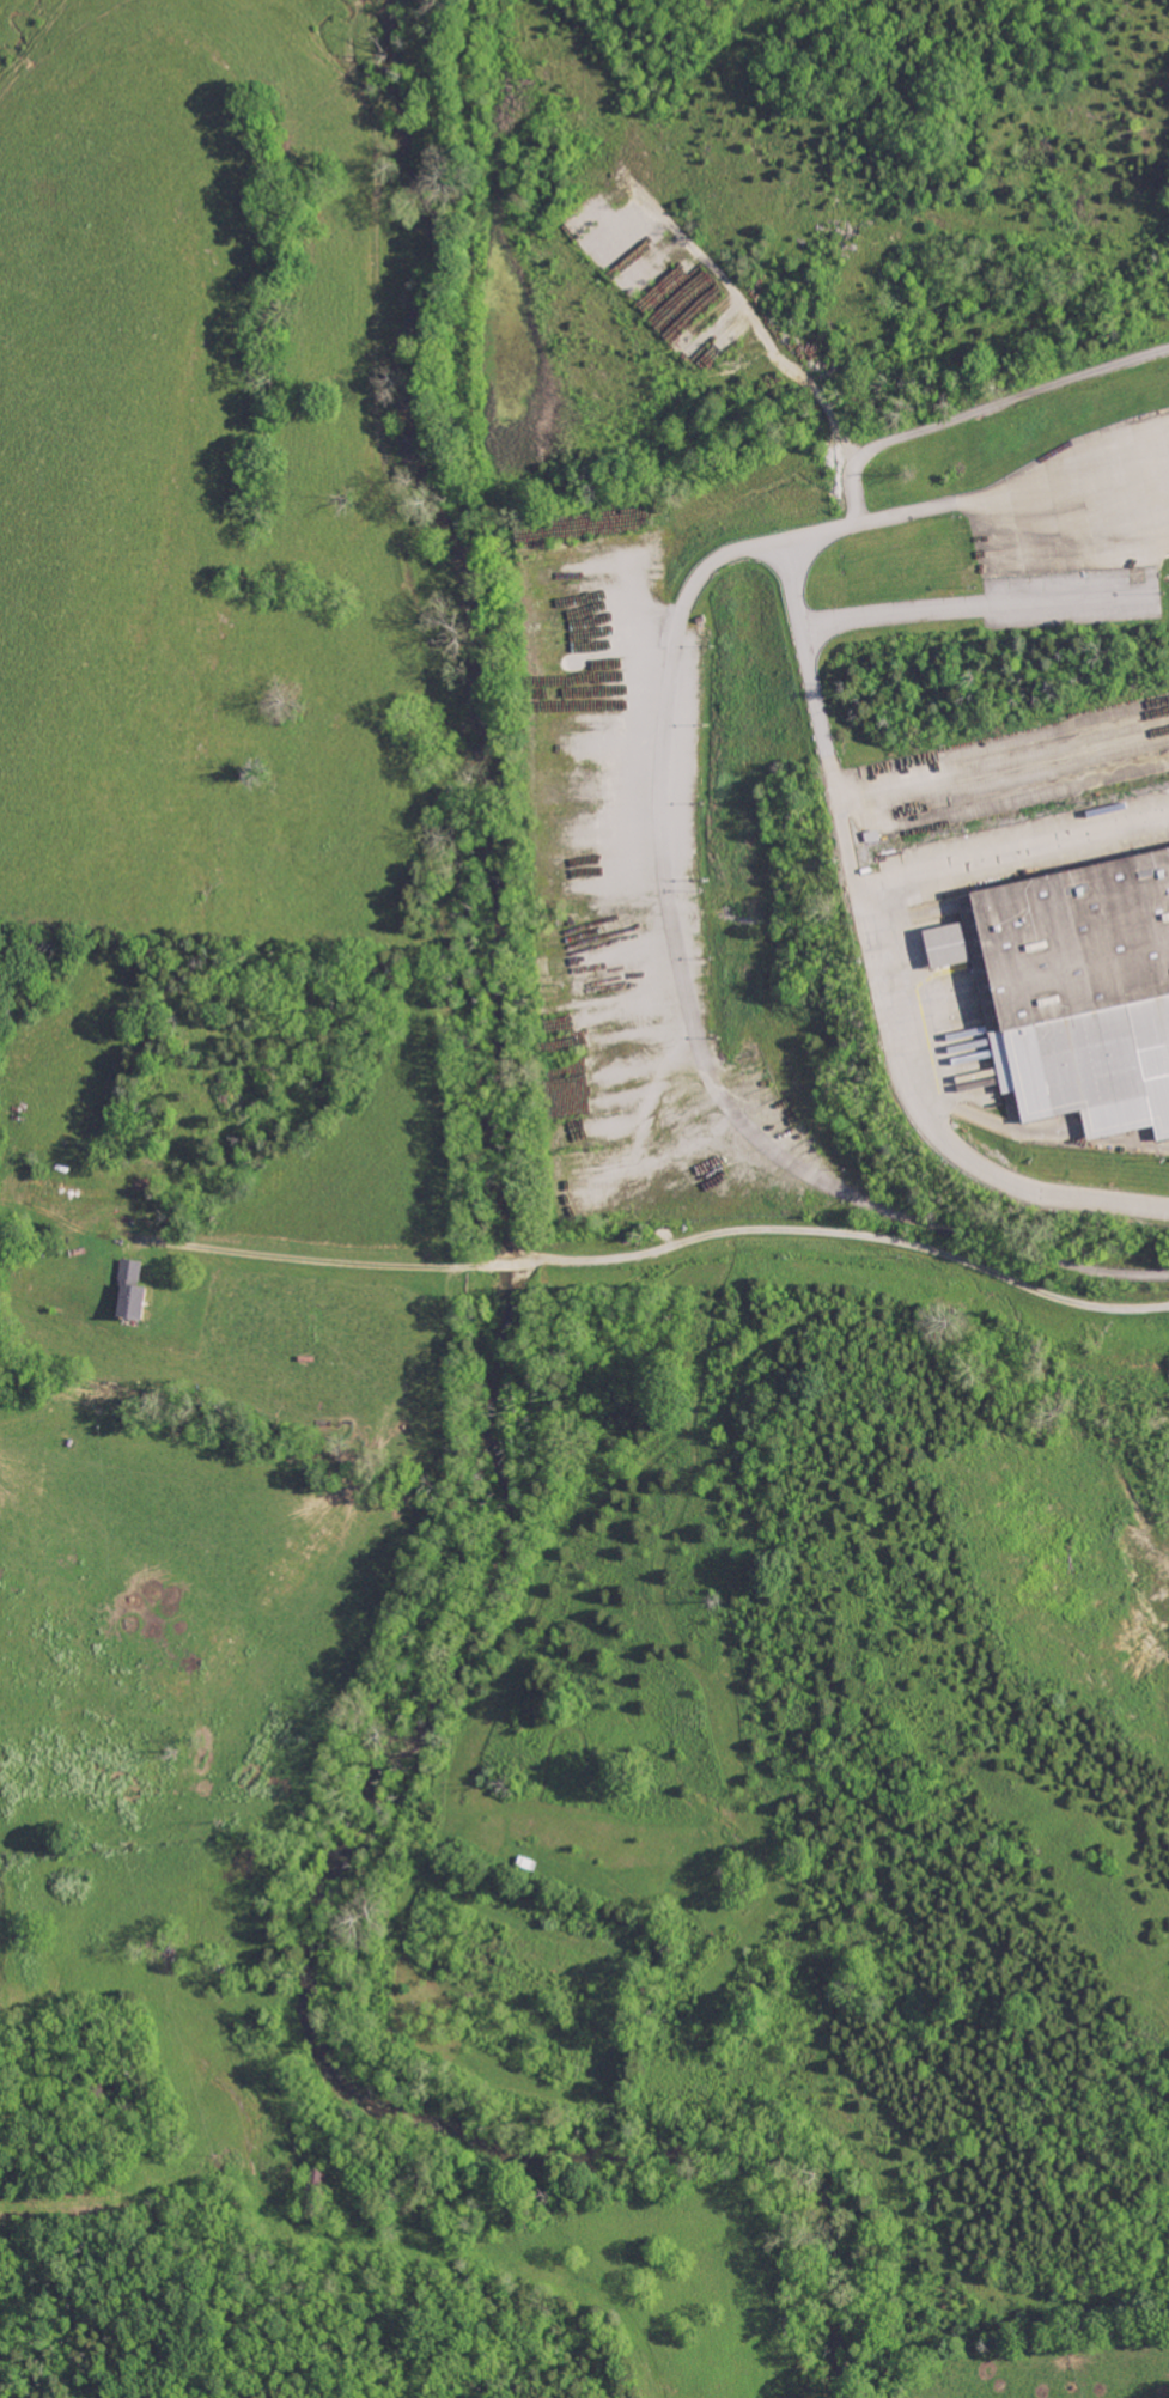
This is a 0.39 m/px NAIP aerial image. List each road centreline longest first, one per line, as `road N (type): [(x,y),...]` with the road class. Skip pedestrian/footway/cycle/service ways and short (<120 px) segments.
road 1 (residential): [(730,1102),(760,1136),(822,1180),(997,1242),(1115,1268),(1168,1271)]

